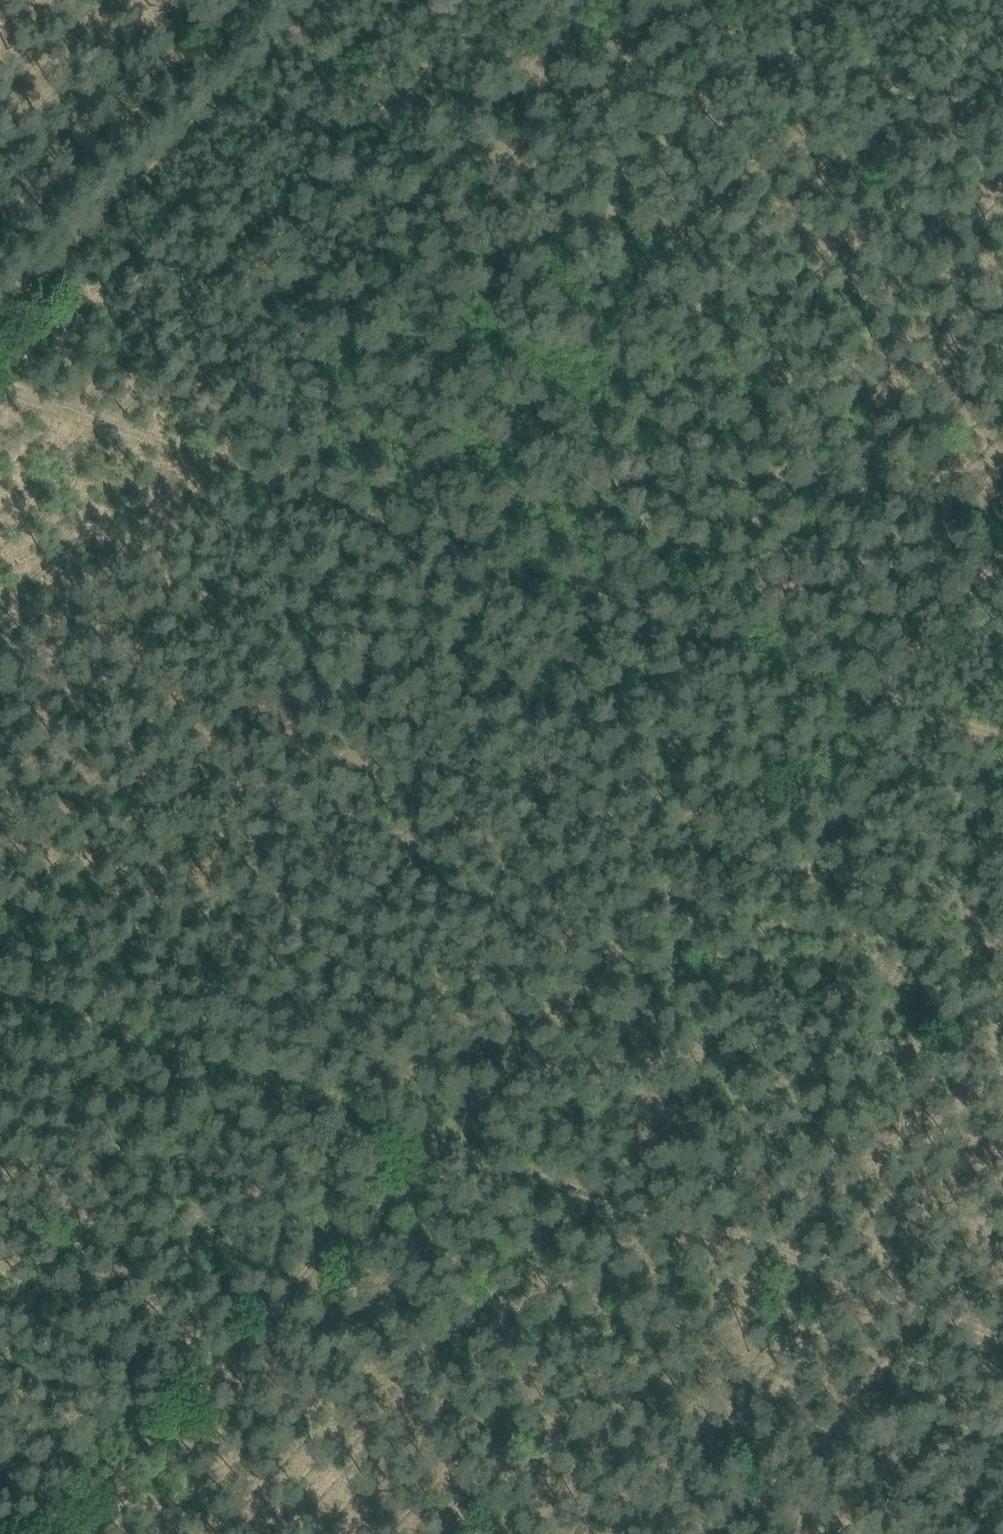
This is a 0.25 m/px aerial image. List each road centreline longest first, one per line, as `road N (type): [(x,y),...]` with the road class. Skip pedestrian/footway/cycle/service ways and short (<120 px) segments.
road 1 (track): [(49,1533),(1002,546)]
road 2 (track): [(0,307),(320,0)]
road 3 (track): [(1002,132),(666,0)]

